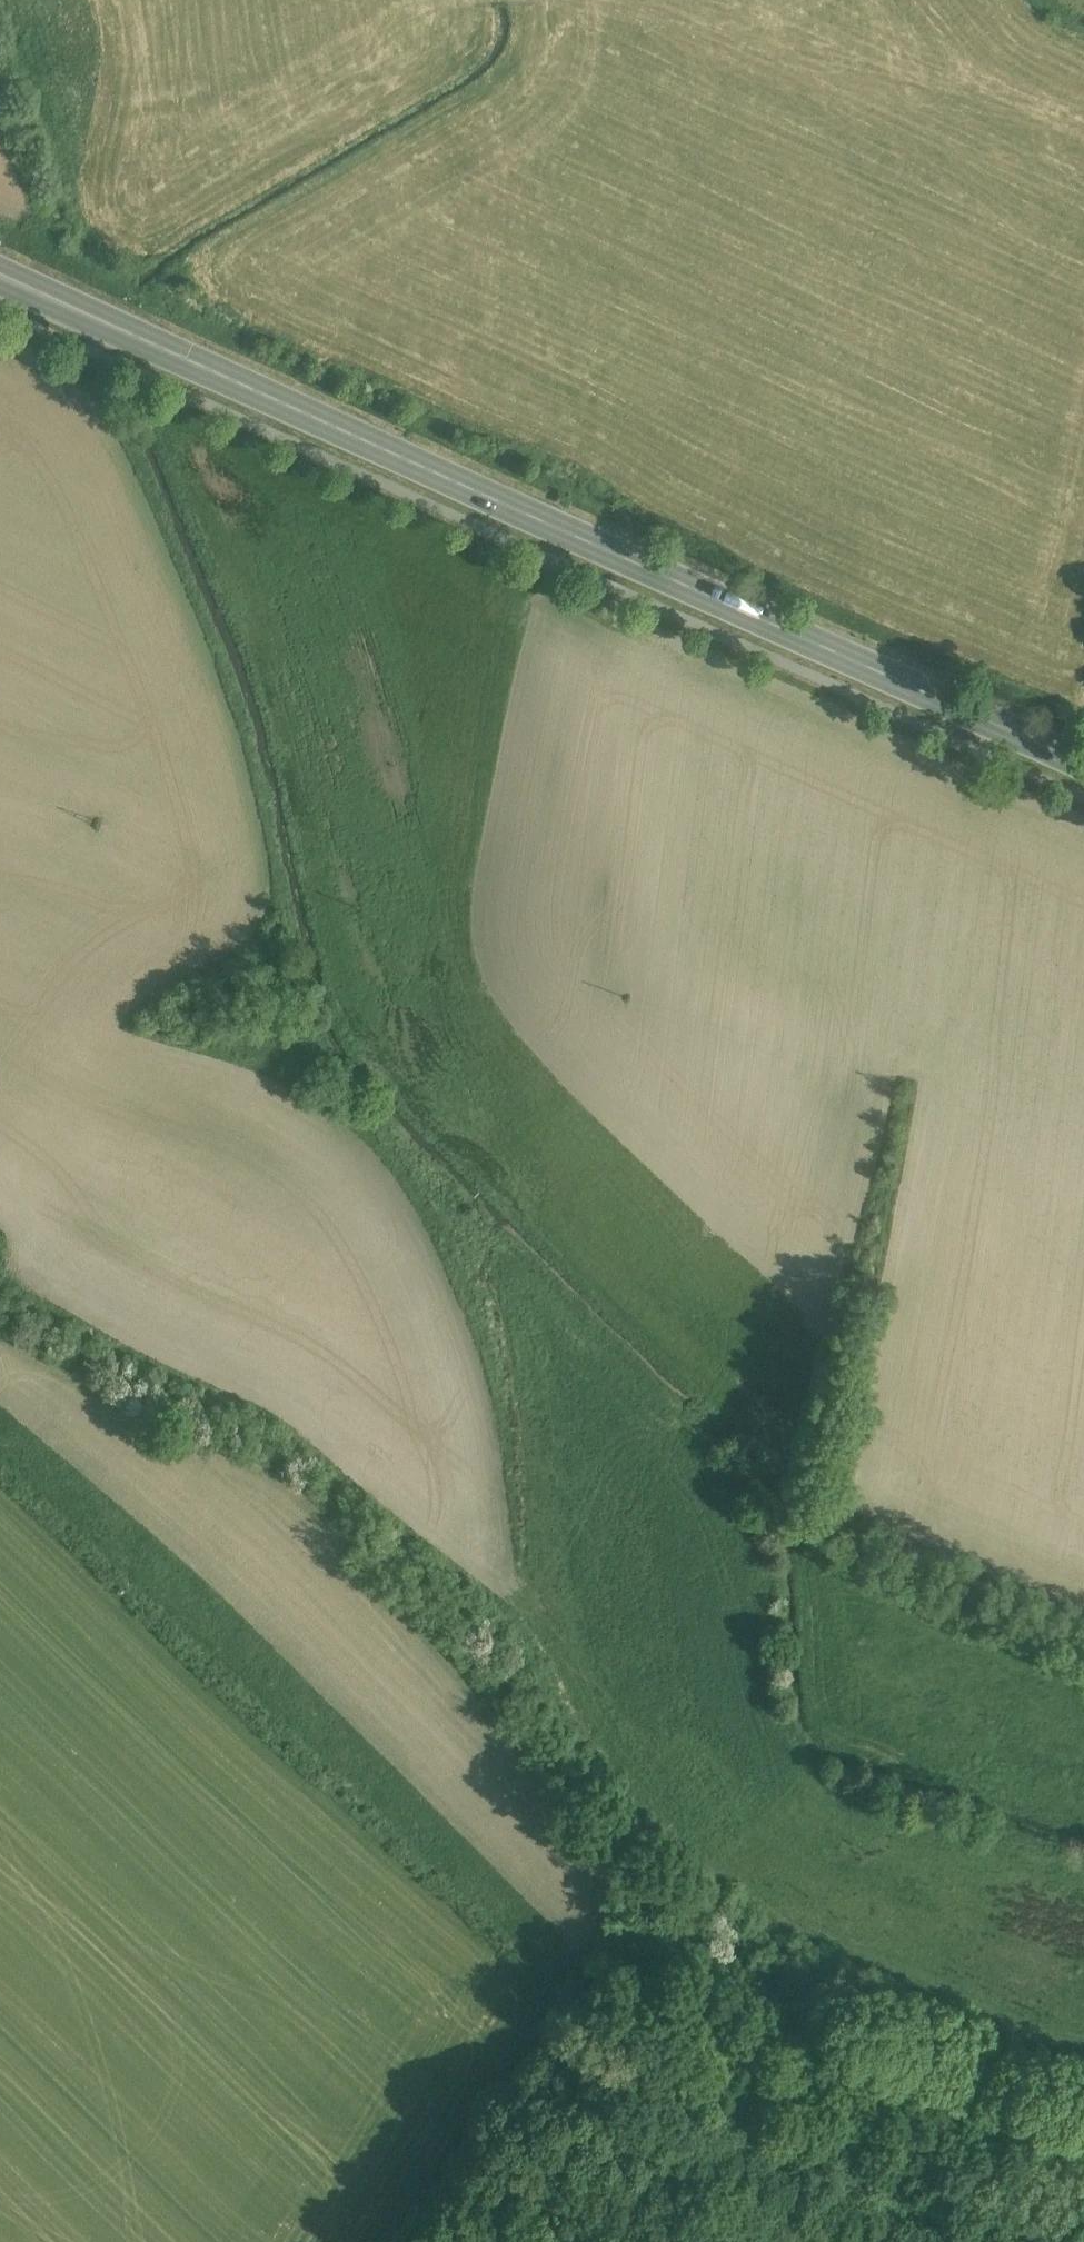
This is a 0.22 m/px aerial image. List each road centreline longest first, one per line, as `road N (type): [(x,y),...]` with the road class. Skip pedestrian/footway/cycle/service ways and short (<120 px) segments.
road 1 (primary): [(0,270),(1083,766)]

